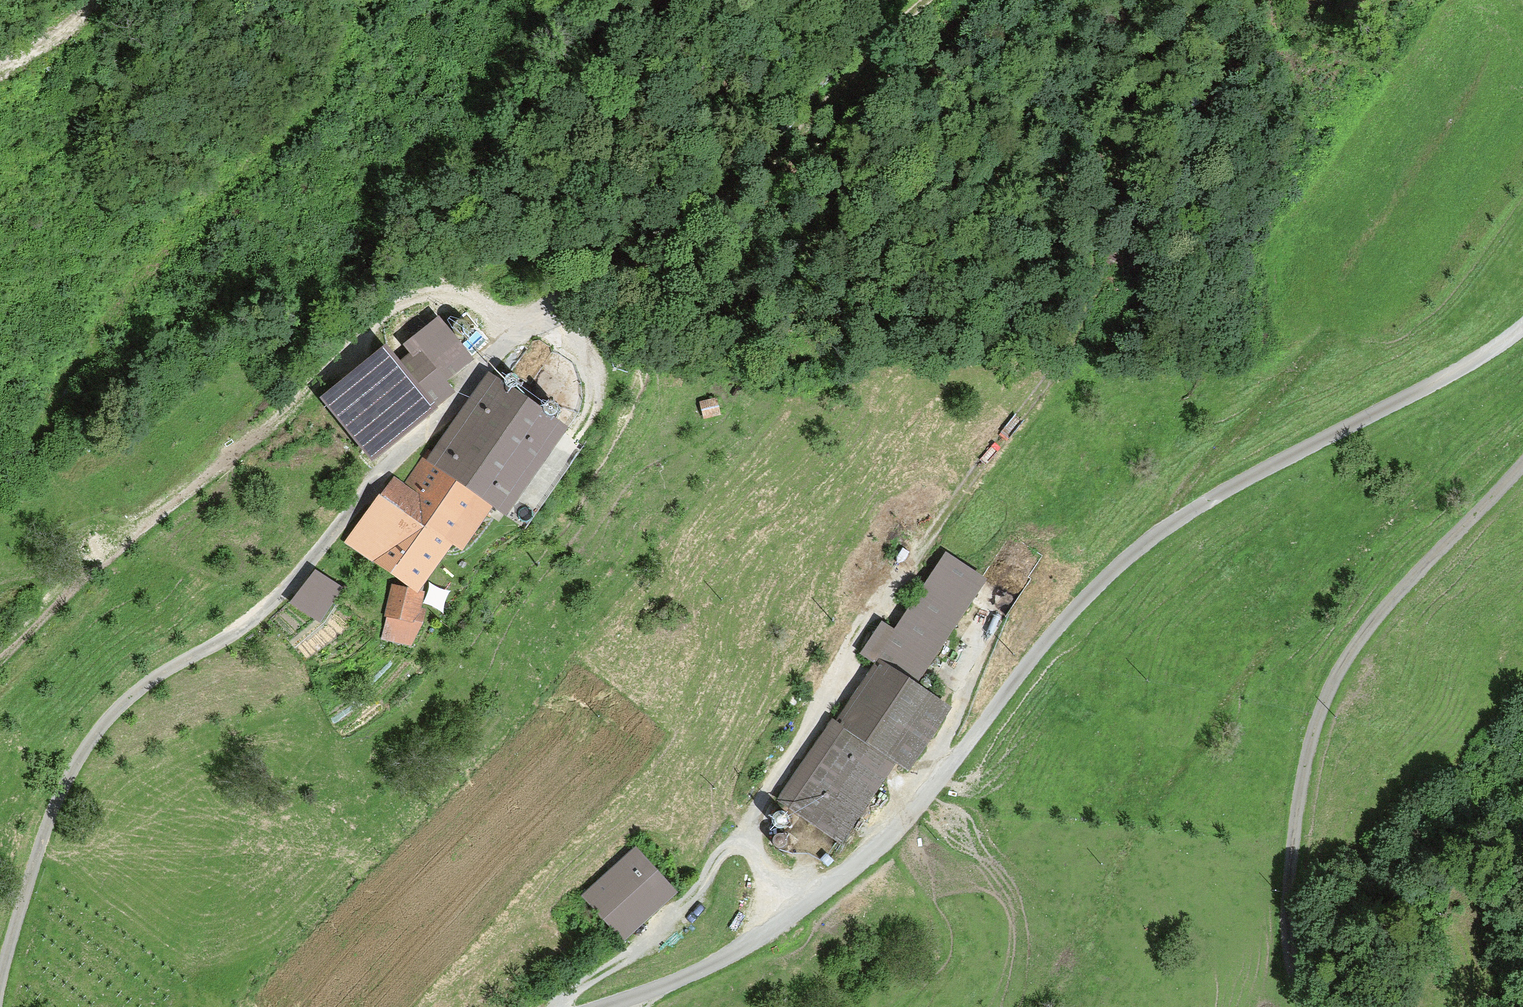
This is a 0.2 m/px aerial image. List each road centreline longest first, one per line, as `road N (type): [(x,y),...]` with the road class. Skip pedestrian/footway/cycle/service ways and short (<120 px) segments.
road 1 (track): [(370,0),(298,116),(166,248),(67,379),(41,432),(50,475),(97,556),(237,453),(403,306),(457,299),(519,326)]
road 2 (track): [(601,1006),(694,971),(857,861),(932,791),(1006,687),(1097,586),(1188,512),(1466,365),(1522,324)]
road 3 (track): [(519,326),(271,603),(148,682),(100,727),(51,815),(0,979)]
road 4 (track): [(786,913),(754,818),(780,765),(882,597),(1052,373),(1086,317)]
road 5 (track): [(1522,459),(1373,619),(1322,709),(1293,857),(1291,942),(1314,1006)]
road 6 (track): [(925,0),(745,185),(611,259),(519,326)]
road 7 (track): [(676,0),(632,68),(599,159),(469,302)]
road 8 (track): [(1173,523),(1205,467),(1333,327)]
road 9 (track): [(0,654),(97,556)]
road 10 (track): [(0,73),(99,0)]

